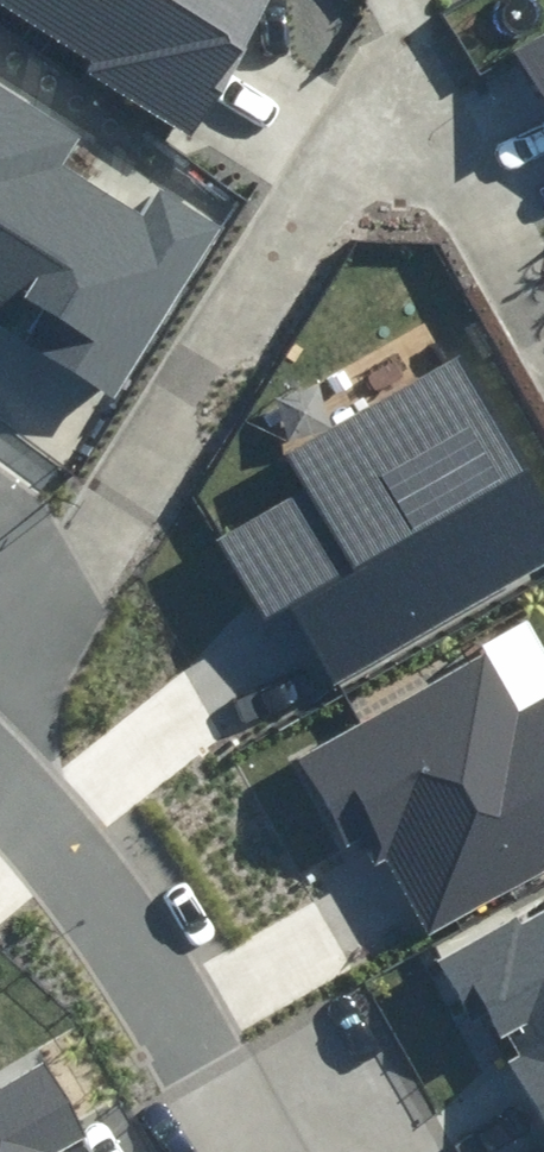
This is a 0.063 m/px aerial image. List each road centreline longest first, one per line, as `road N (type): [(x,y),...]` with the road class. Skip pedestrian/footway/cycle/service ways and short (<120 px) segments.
road 1 (residential): [(543,335),(435,145),(389,146),(299,181),(0,635)]
road 2 (residential): [(0,781),(91,878),(207,1070),(297,1151)]

